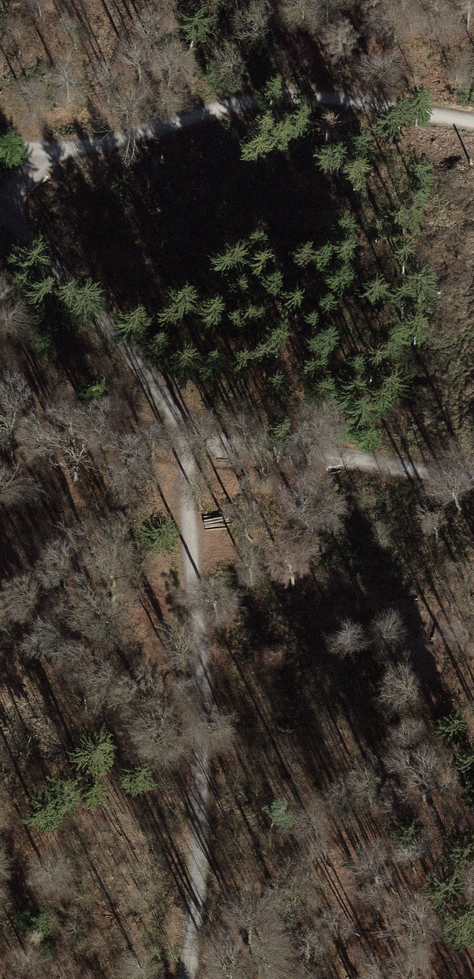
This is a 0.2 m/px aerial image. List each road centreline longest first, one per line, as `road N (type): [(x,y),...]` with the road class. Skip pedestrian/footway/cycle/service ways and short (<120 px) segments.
road 1 (track): [(0,213),(84,290),(157,383),(188,438),(202,867),(188,978)]
road 2 (track): [(0,147),(63,149),(134,137),(239,101),(313,96),(473,121)]
road 3 (track): [(473,482),(188,438)]
road 4 (track): [(337,569),(196,611)]

